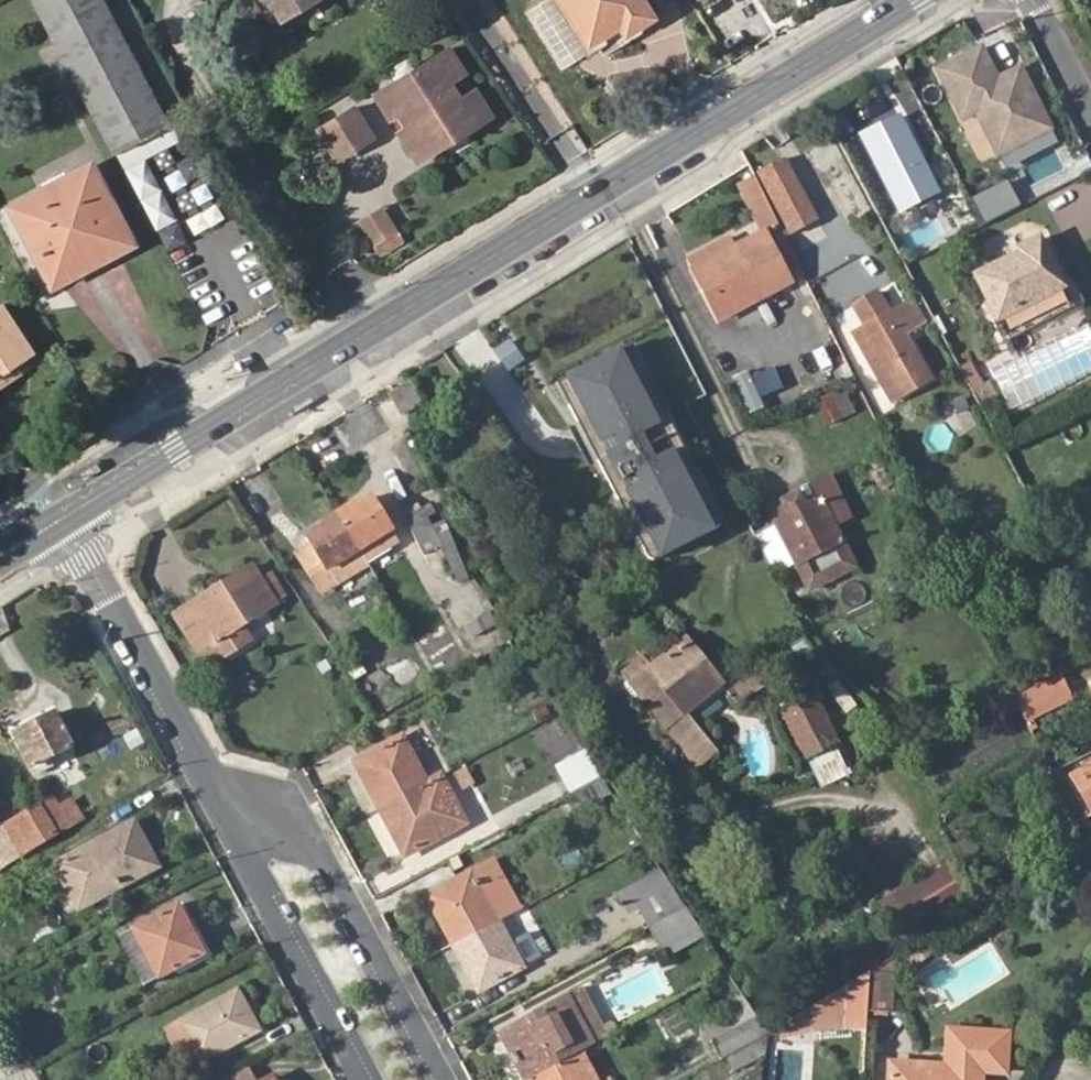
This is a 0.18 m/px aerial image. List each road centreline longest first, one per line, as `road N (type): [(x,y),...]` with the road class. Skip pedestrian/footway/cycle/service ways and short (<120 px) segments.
road 1 (primary): [(58,521),(912,0)]
road 2 (residential): [(437,1079),(299,823),(217,805)]
road 3 (residential): [(58,521),(217,805)]
road 4 (residential): [(217,805),(366,1079)]
road 5 (residential): [(1027,0),(1090,123)]

